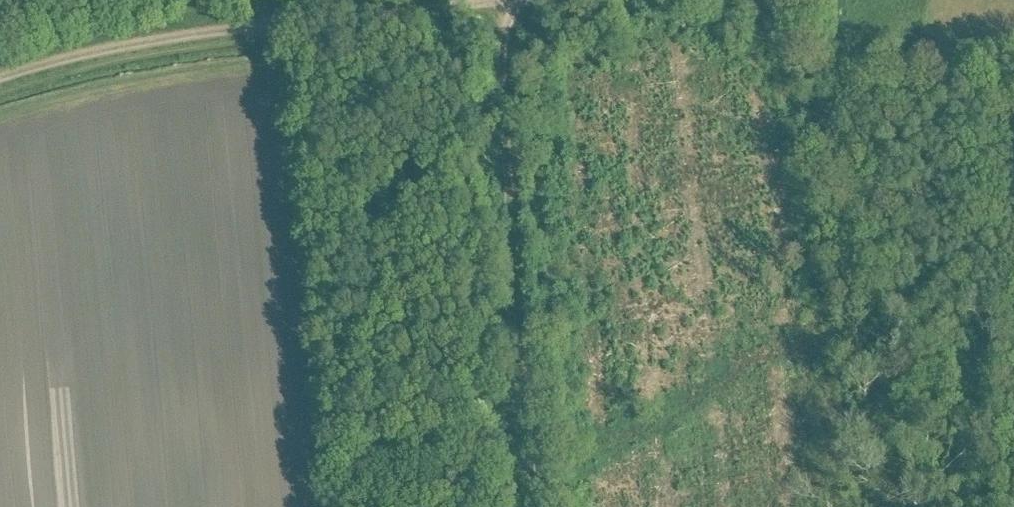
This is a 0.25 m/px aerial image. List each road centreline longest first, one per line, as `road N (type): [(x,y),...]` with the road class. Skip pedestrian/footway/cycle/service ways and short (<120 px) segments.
road 1 (track): [(524,506),(489,0)]
road 2 (track): [(0,83),(110,54),(486,0)]

